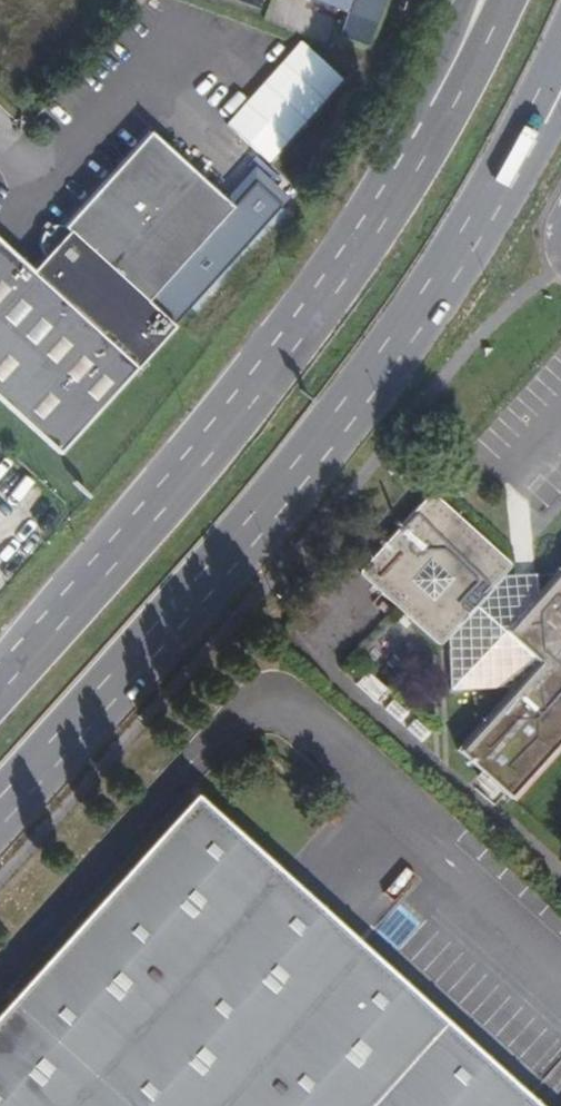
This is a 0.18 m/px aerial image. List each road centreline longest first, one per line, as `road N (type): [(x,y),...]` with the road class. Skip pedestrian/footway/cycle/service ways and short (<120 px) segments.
road 1 (primary): [(0,813),(306,464),(403,336),(507,169)]
road 2 (primary): [(444,114),(313,314),(0,689)]
road 3 (primary): [(507,169),(560,37)]
road 4 (primary): [(502,0),(444,114)]

